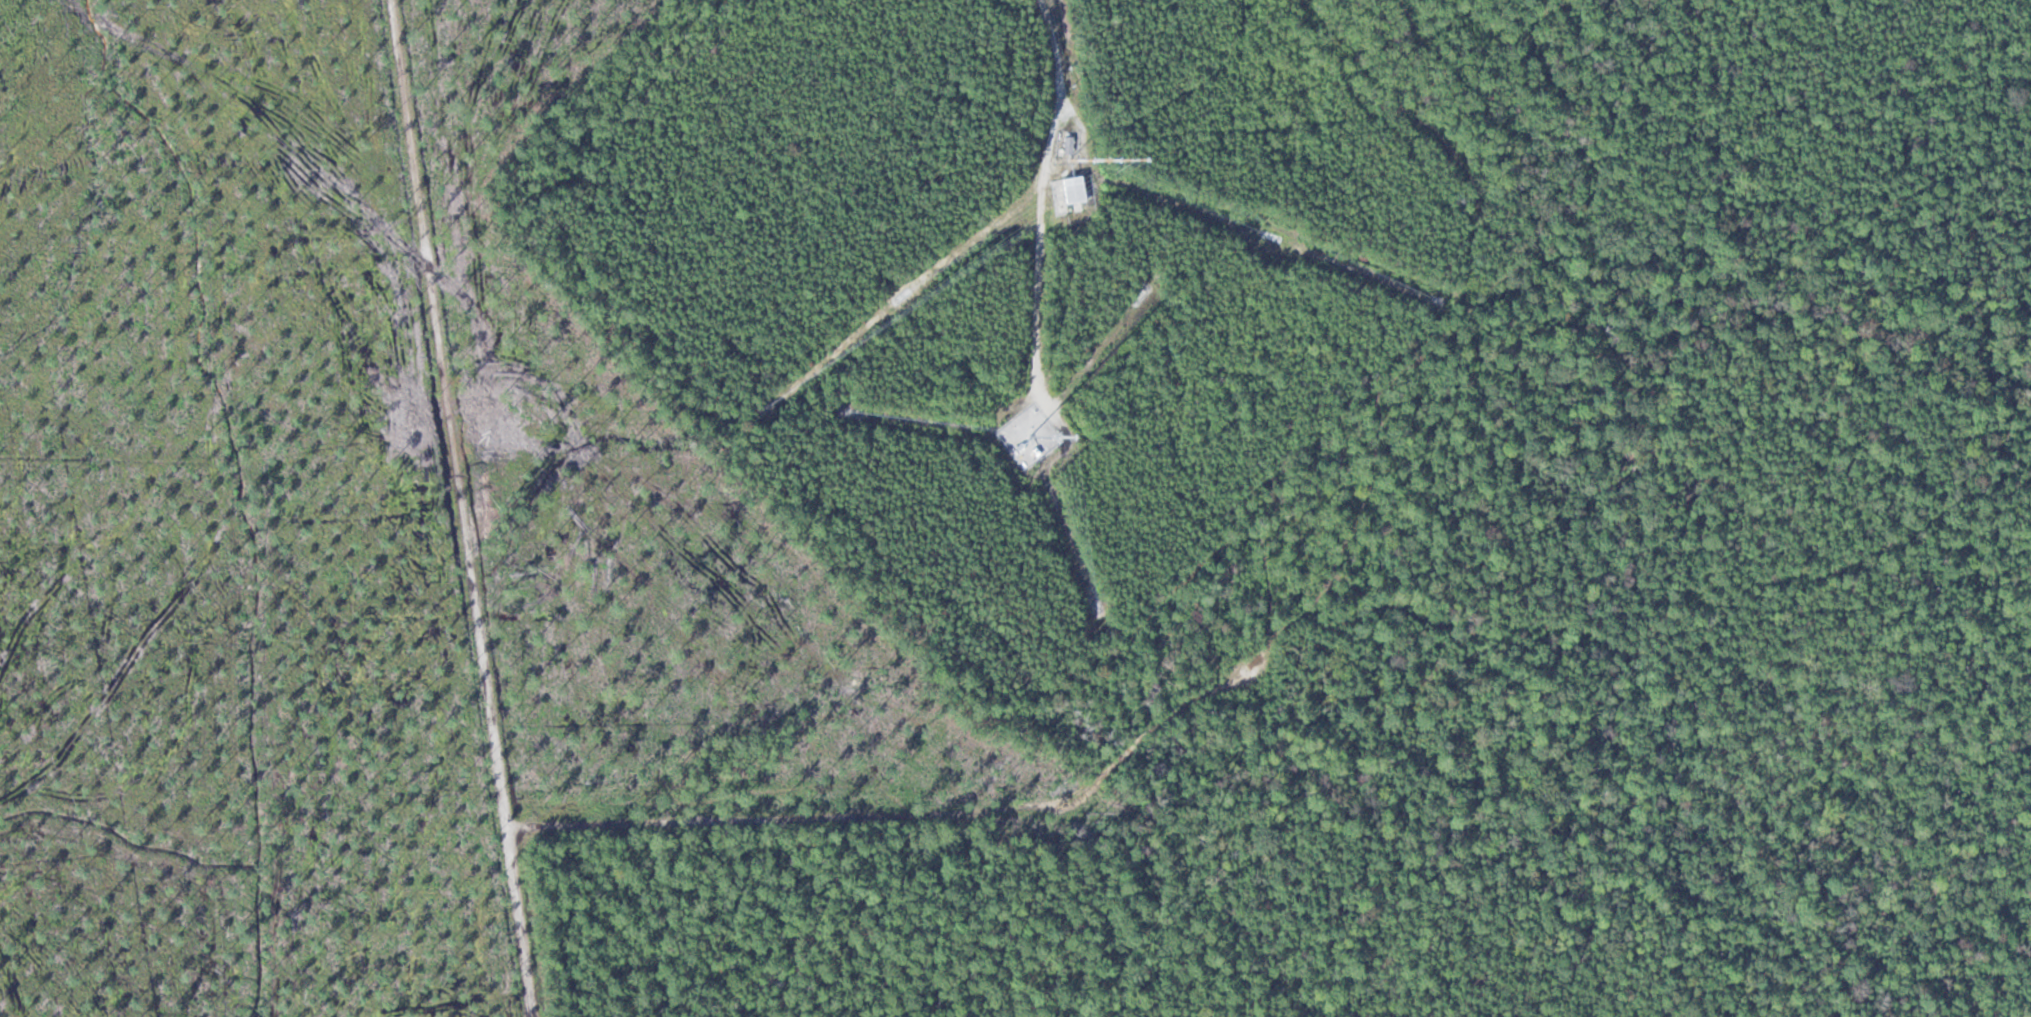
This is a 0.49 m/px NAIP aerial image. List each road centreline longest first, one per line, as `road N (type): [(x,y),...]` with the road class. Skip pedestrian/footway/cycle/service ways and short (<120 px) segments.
road 1 (residential): [(563,1016),(421,0)]

